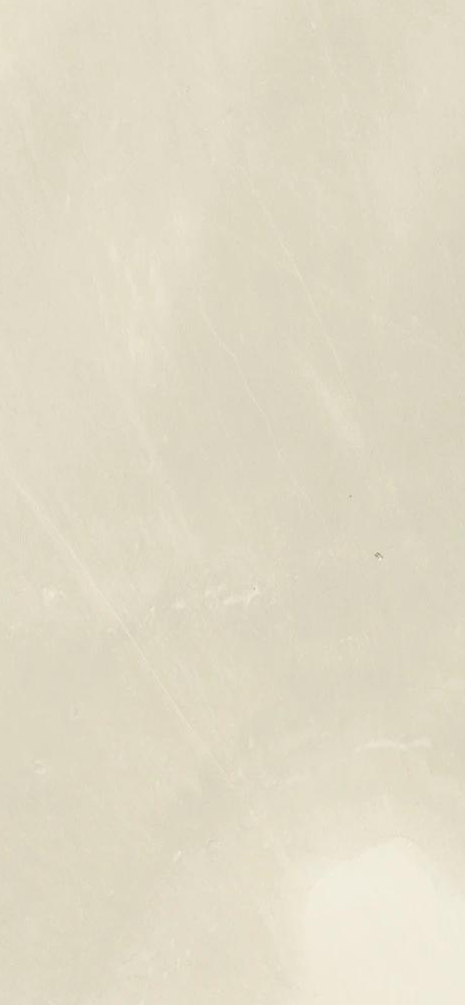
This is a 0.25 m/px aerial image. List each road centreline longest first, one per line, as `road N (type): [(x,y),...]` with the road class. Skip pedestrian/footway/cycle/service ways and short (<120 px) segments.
road 1 (track): [(77,0),(429,1004)]

